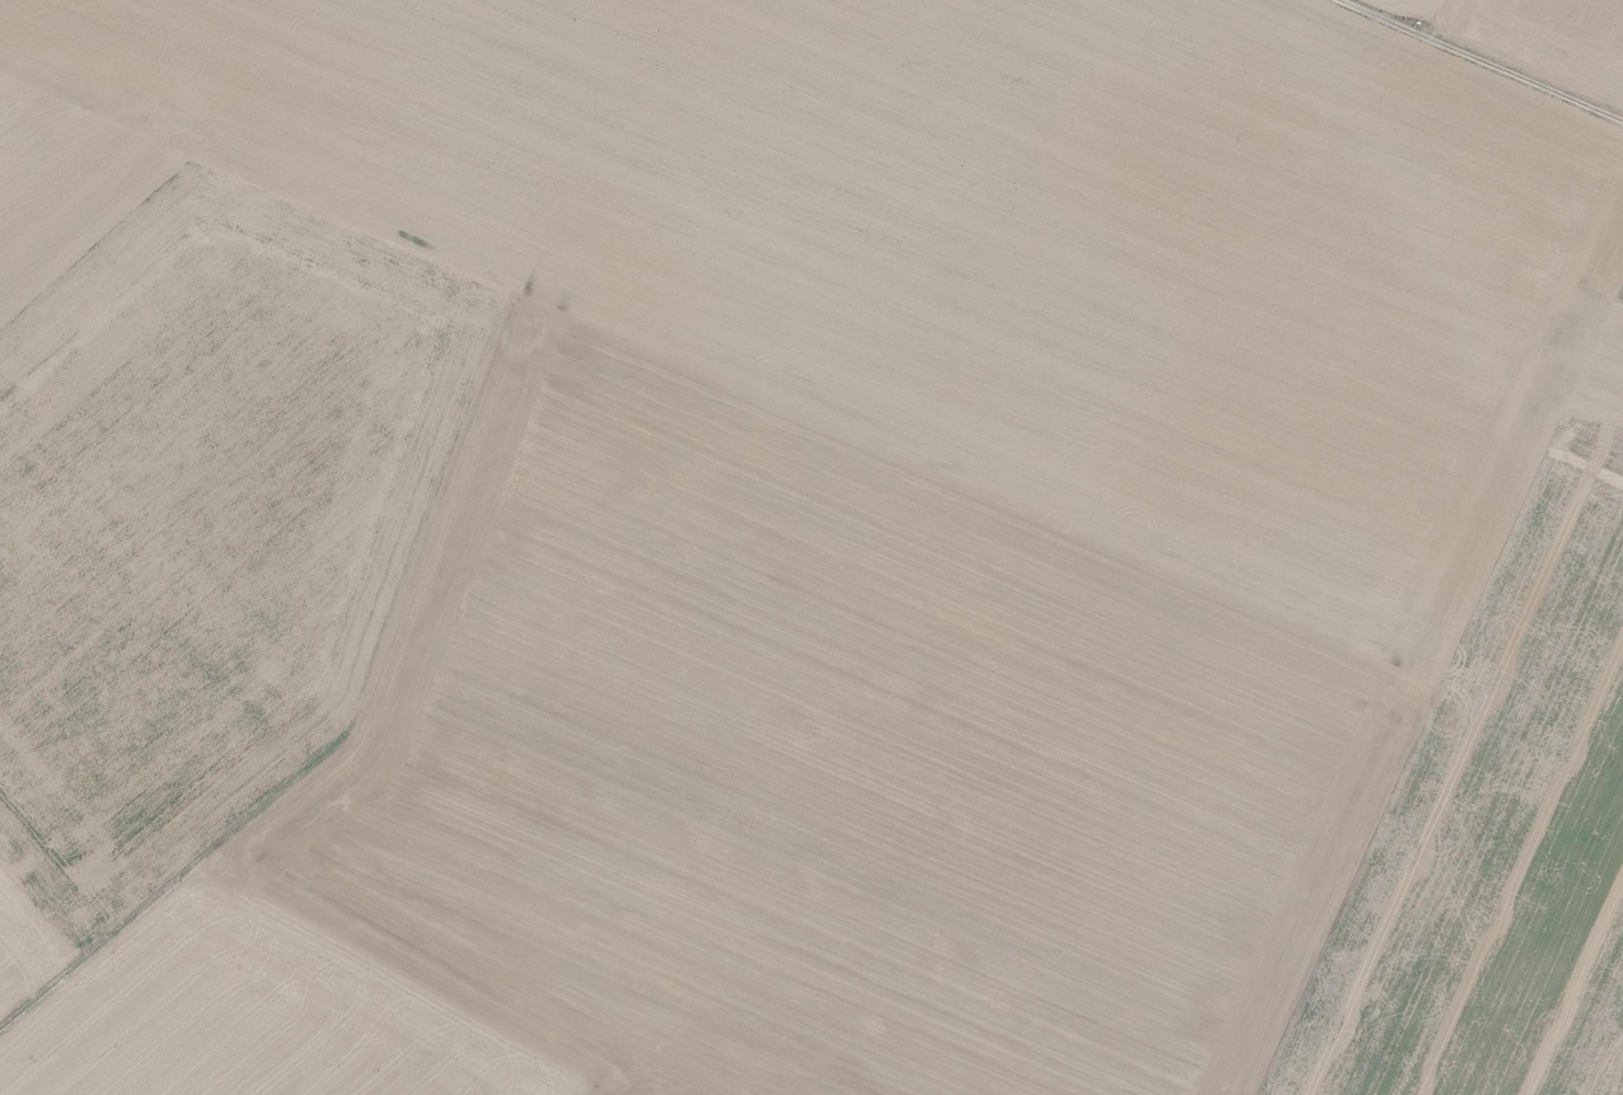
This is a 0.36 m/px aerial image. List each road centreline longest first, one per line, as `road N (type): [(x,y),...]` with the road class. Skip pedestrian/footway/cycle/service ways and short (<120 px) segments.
road 1 (track): [(0,1030),(649,476)]
road 2 (track): [(1338,0),(1622,124)]

